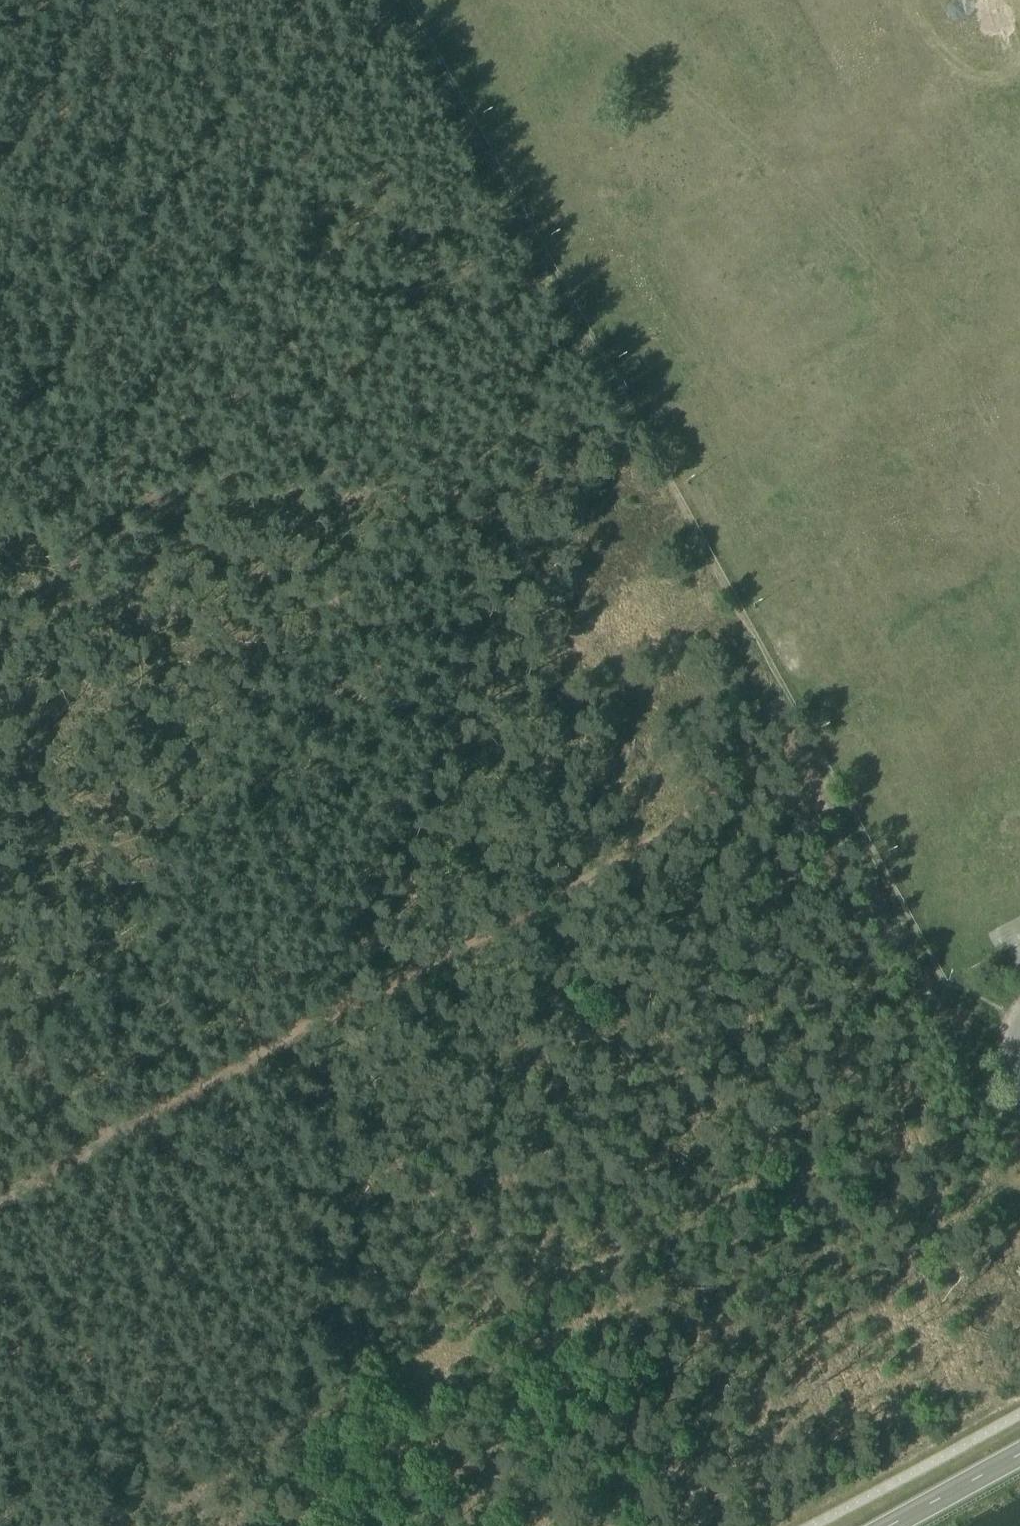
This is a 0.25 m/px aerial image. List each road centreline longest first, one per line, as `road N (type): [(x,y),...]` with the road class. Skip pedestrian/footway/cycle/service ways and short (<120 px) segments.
road 1 (track): [(812,743),(411,0)]
road 2 (secondary): [(894,1525),(1019,1457)]

